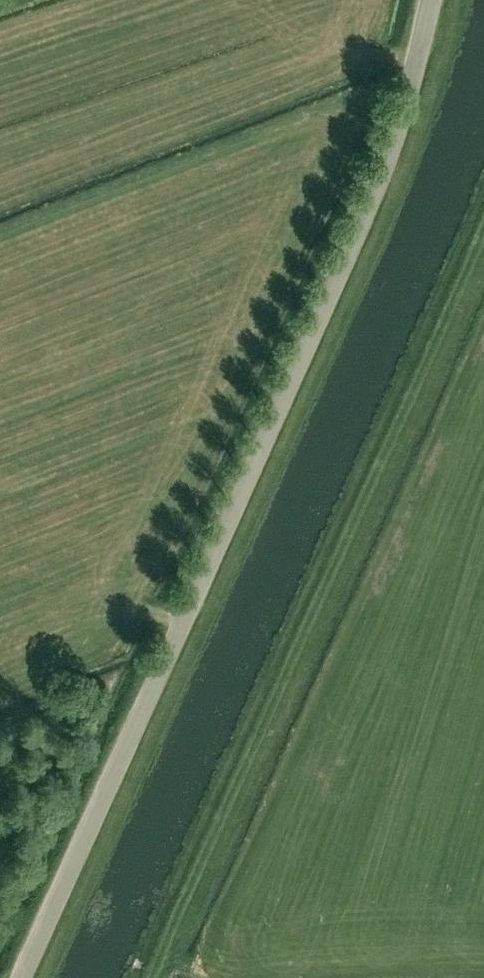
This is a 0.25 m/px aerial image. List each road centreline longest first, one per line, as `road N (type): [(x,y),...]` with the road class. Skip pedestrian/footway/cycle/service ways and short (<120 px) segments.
road 1 (tertiary): [(20,977),(403,116),(431,0)]
road 2 (track): [(151,977),(483,225)]

